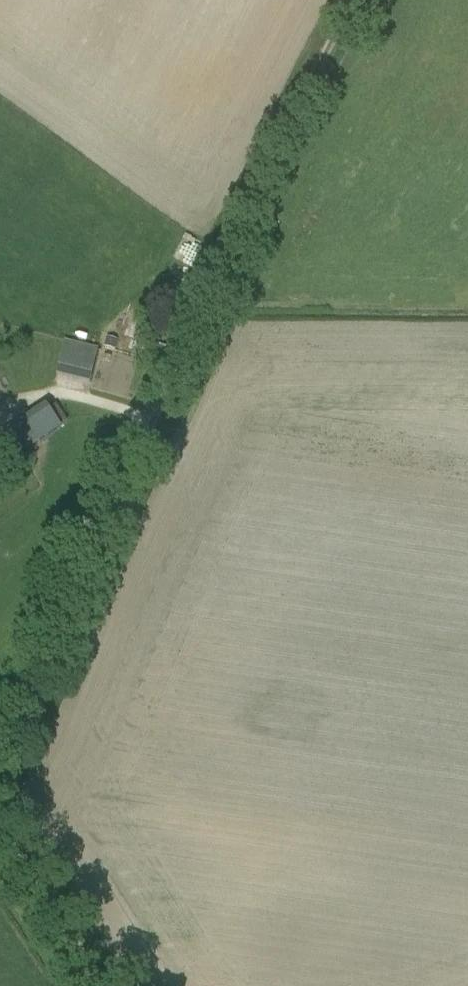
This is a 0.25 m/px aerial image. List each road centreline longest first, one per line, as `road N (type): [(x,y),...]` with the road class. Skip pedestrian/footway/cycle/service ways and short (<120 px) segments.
road 1 (track): [(0,755),(179,334),(347,0)]
road 2 (unclassified): [(99,985),(0,839)]

